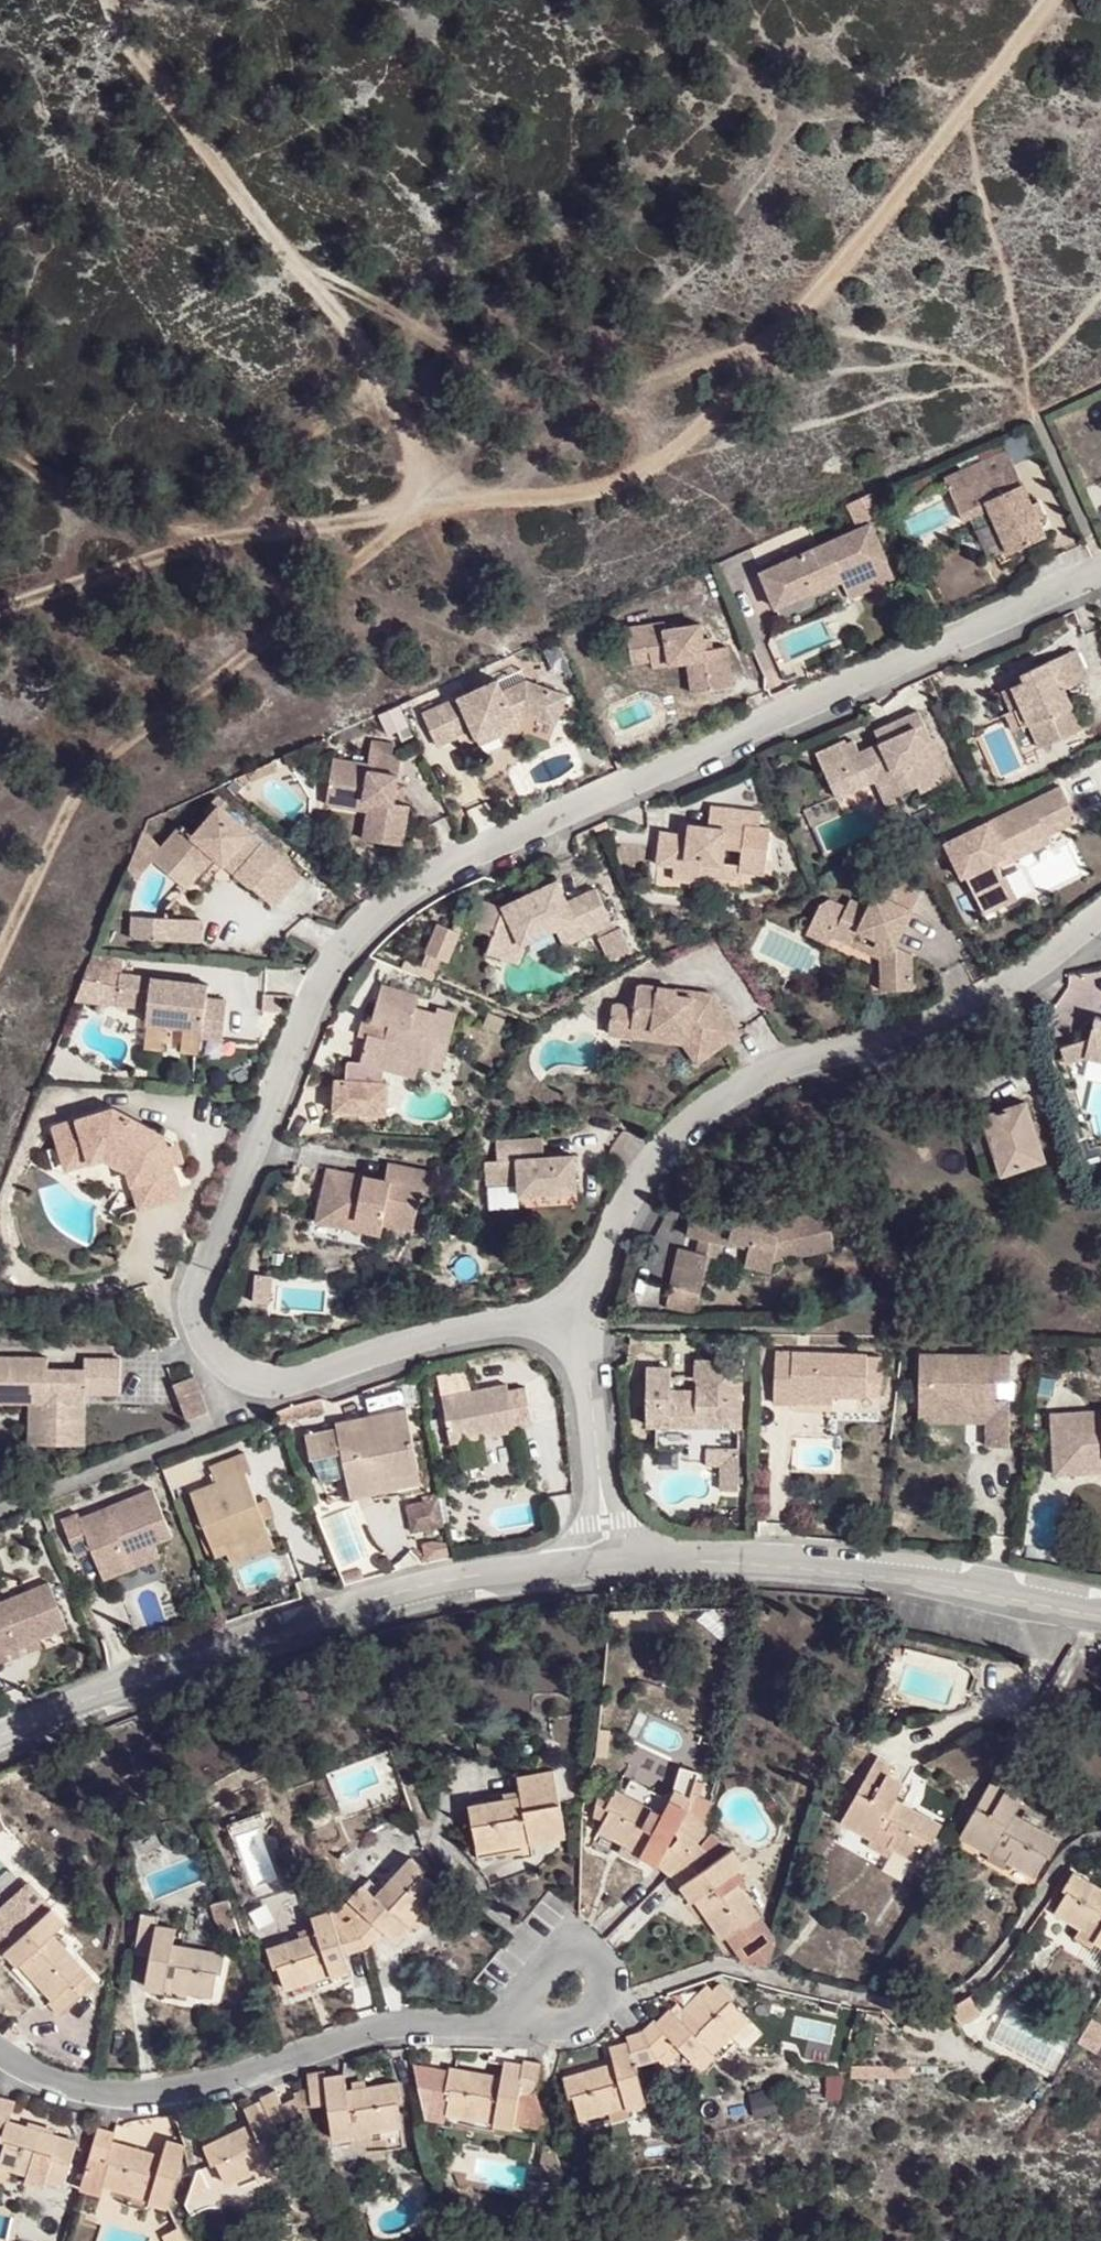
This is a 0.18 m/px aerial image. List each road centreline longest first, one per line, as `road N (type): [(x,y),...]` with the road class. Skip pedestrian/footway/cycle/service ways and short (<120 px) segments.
road 1 (residential): [(1100,569),(1016,613),(838,681),(507,831),(372,910),(195,1296),(199,1325),(213,1353),(265,1385),(457,1328),(570,1323)]
road 2 (track): [(0,602),(340,513),(471,488),(639,483),(876,213),(1042,0)]
road 3 (track): [(0,995),(78,786),(304,596),(450,492)]
road 4 (residential): [(570,1323),(658,1160),(703,1116),(770,1078),(959,1021),(1100,922)]
road 5 (residential): [(607,1554),(362,1602),(197,1652),(0,1728)]
road 6 (residential): [(0,2046),(31,2070),(83,2089),(131,2094),(261,2065),(394,2022),(517,2019),(577,1990)]
road 7 (residential): [(1100,1844),(1067,1857),(1003,1959),(969,1985),(917,2000),(763,1972),(691,1971),(635,1991),(577,1990)]
road 8 (track): [(121,0),(181,111),(354,330),(385,403),(450,492)]
road 9 (residential): [(1100,1614),(932,1578),(607,1554)]
road 10 (residential): [(570,1323),(607,1554)]

